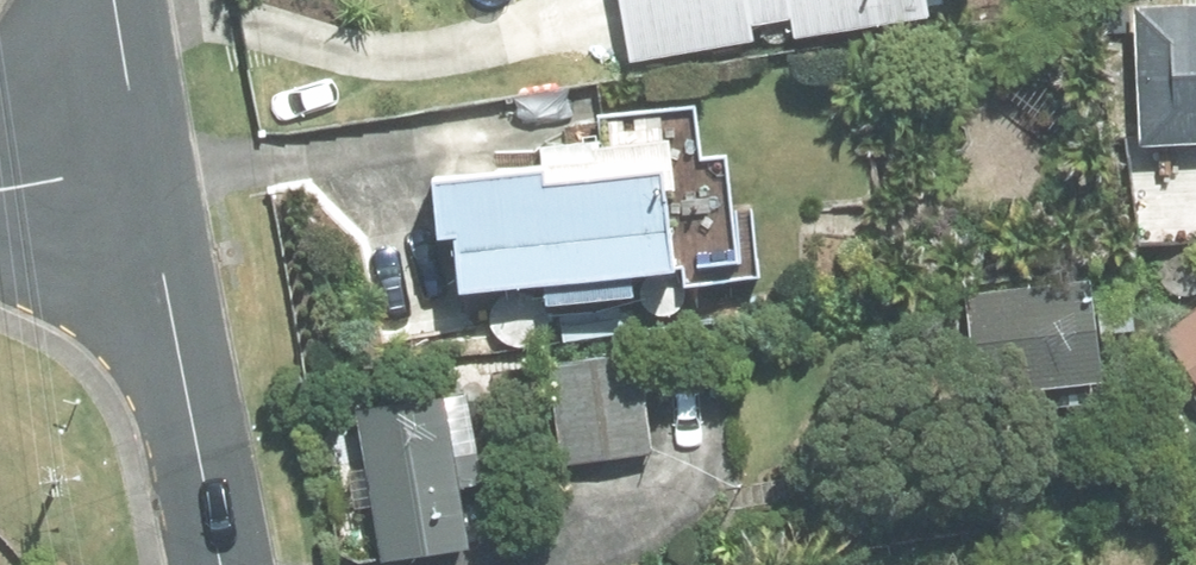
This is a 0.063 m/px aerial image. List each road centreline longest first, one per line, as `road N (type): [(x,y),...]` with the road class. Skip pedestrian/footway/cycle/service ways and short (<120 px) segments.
road 1 (residential): [(226,564),(143,149)]
road 2 (residential): [(143,149),(118,0)]
road 3 (residential): [(143,149),(0,177)]

